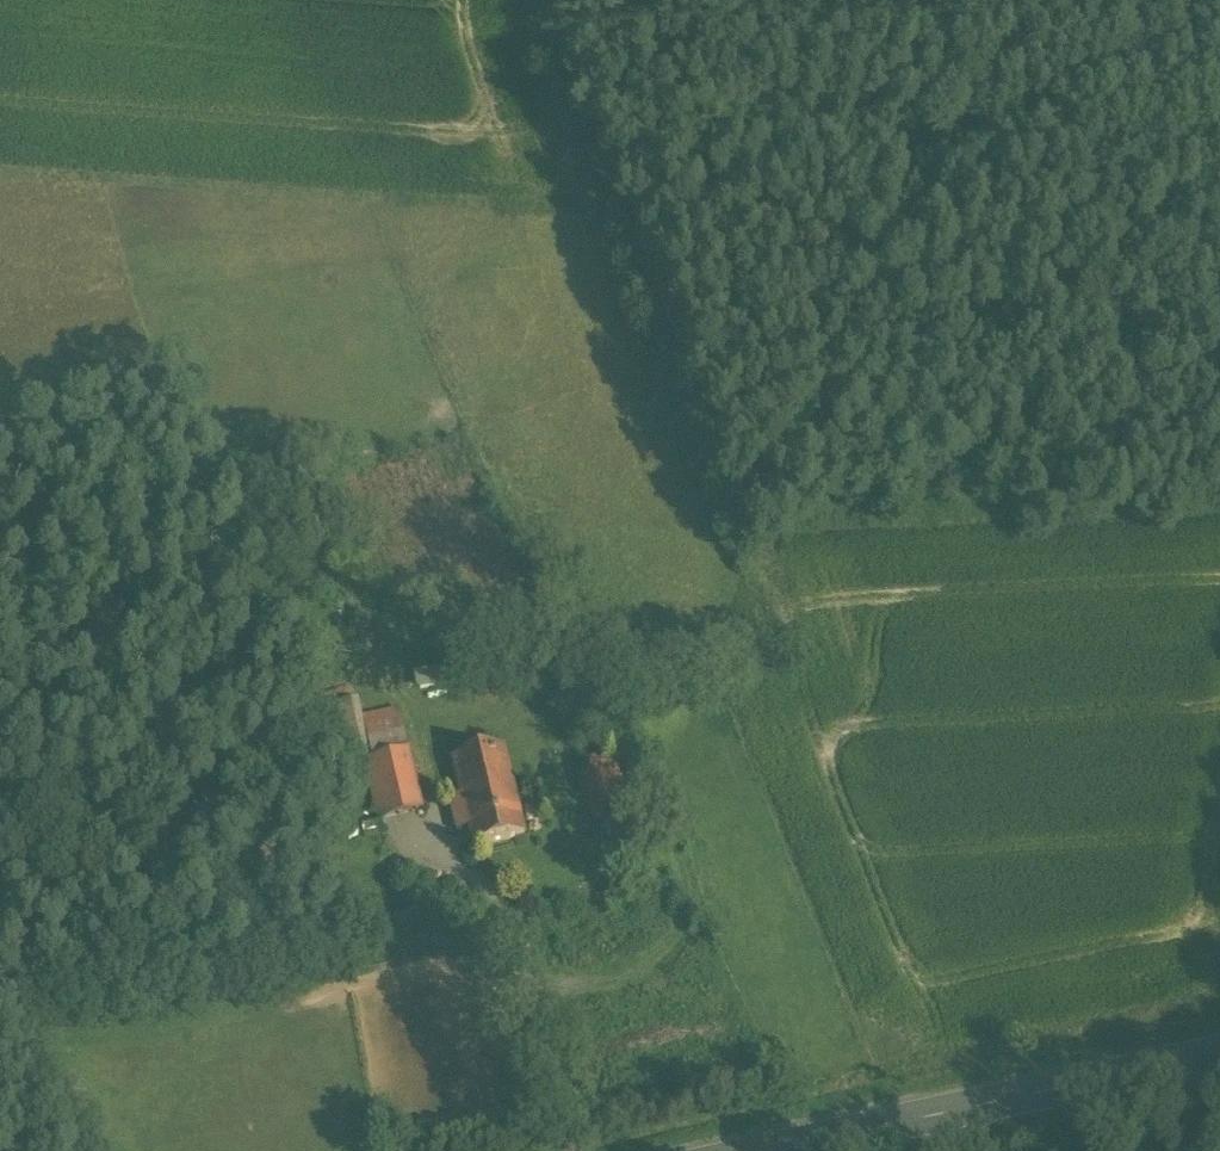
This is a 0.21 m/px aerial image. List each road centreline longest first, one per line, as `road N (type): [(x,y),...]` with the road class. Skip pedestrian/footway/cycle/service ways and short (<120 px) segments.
road 1 (secondary): [(775,1150),(1219,1054)]
road 2 (track): [(515,930),(523,909),(555,888),(667,861)]

